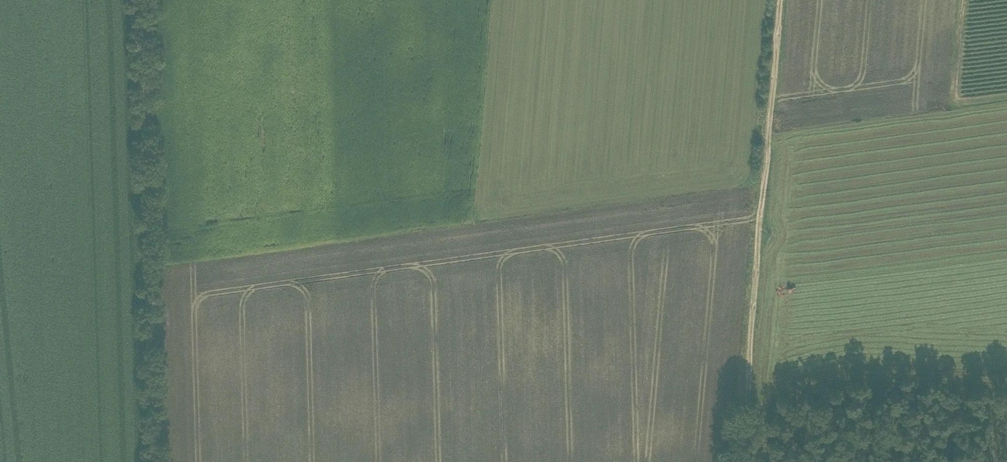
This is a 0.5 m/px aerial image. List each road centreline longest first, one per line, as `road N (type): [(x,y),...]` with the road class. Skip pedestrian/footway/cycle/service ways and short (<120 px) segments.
road 1 (track): [(157,461),(144,0)]
road 2 (track): [(746,419),(781,0)]
road 3 (track): [(746,419),(870,386),(1006,387)]

